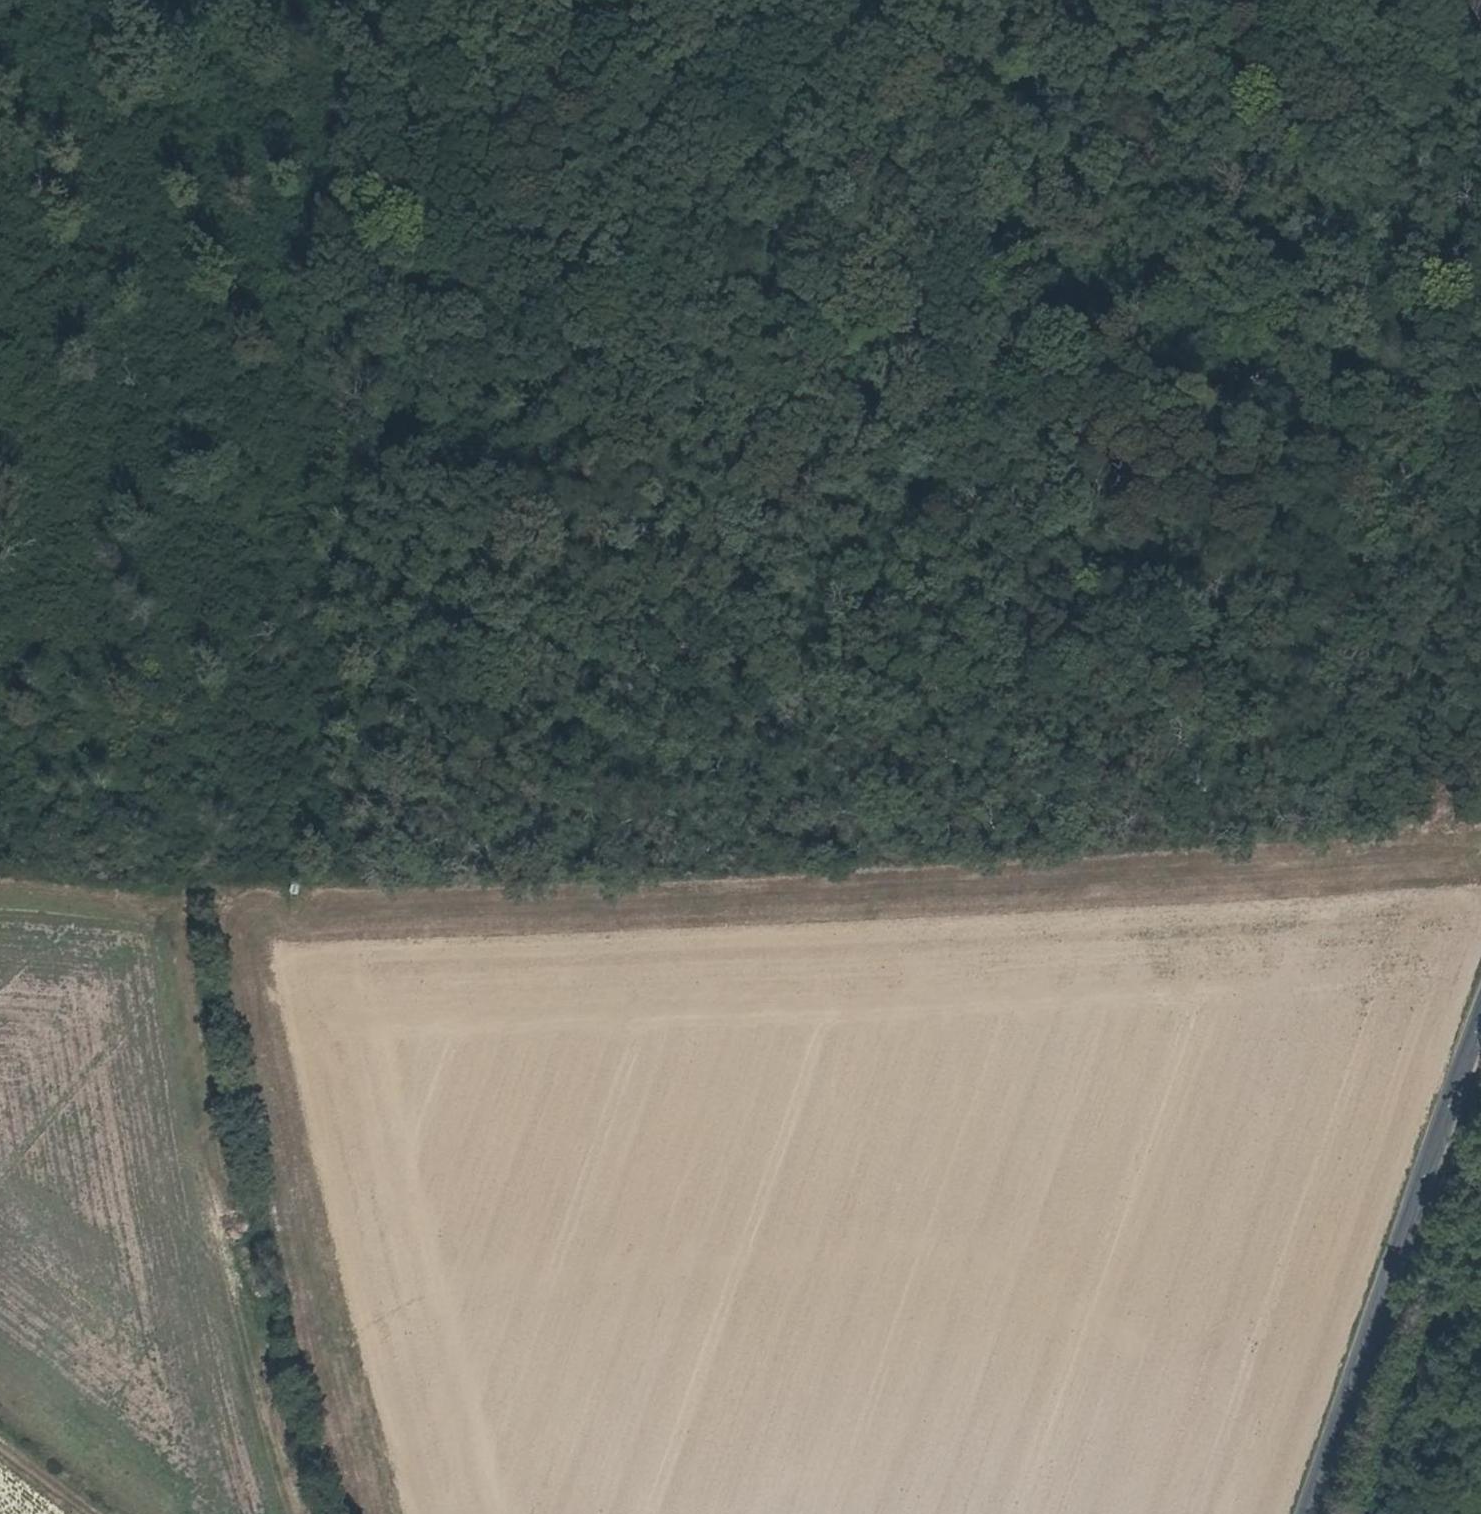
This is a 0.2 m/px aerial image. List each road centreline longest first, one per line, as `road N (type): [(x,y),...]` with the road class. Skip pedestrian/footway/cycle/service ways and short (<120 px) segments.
road 1 (tertiary): [(1480,1036),(1307,1513)]

